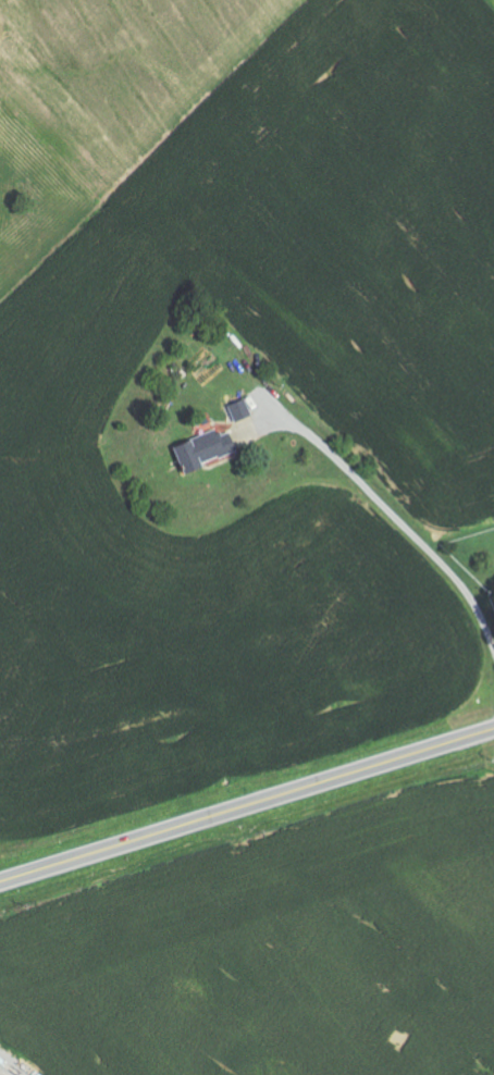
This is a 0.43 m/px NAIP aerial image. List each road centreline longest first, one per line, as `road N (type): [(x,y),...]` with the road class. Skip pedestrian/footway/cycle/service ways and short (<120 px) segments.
road 1 (trunk): [(0,882),(493,728)]

